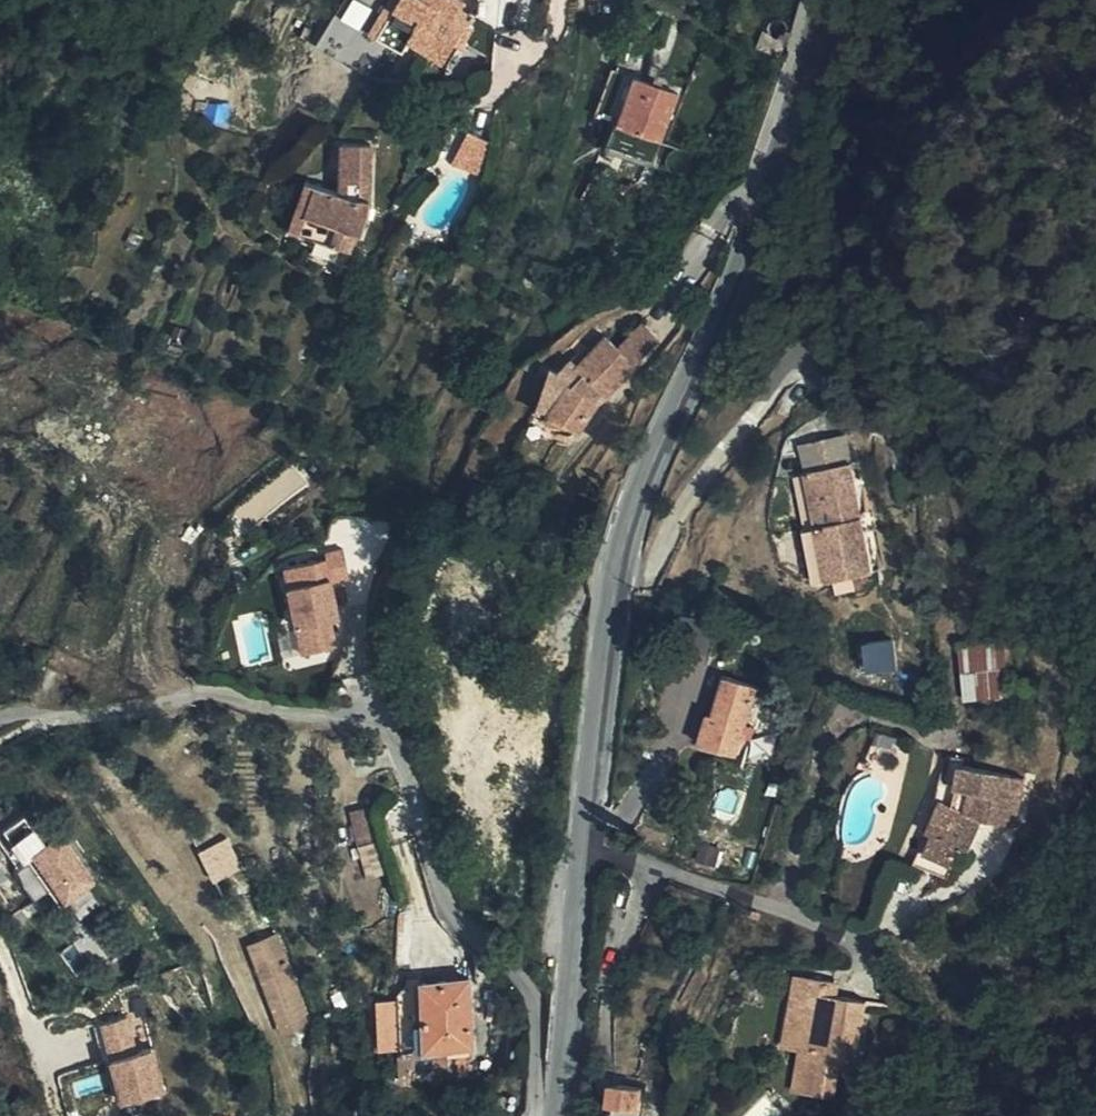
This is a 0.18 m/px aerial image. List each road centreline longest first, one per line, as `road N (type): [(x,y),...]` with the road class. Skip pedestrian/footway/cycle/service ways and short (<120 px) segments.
road 1 (tertiary): [(559,1115),(619,571),(643,477),(747,250),(822,0)]

